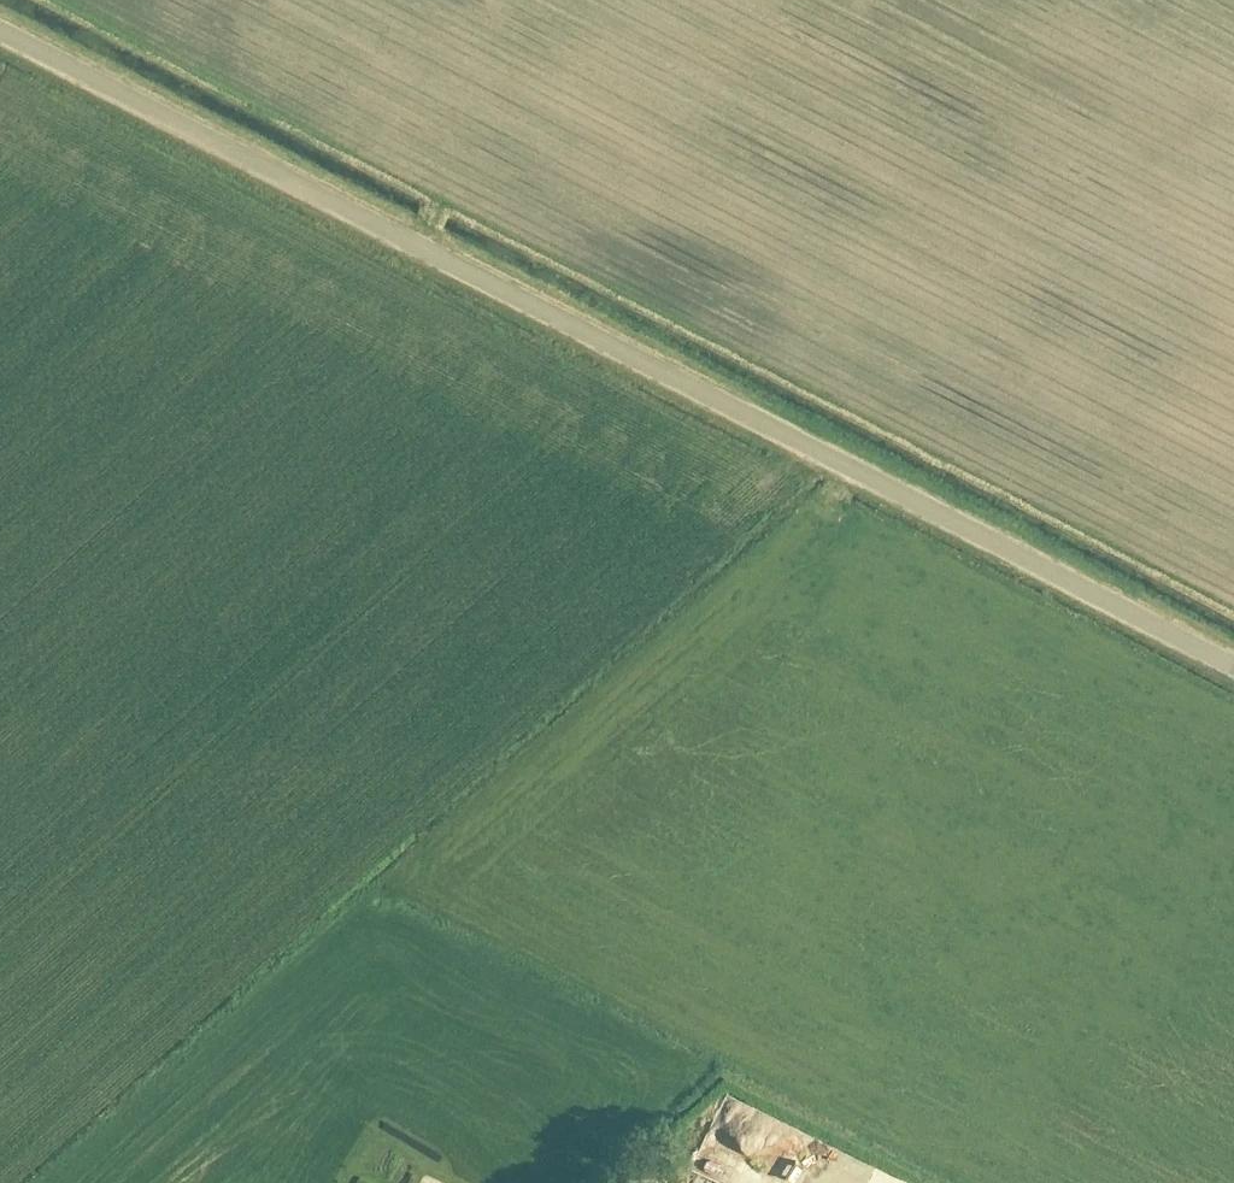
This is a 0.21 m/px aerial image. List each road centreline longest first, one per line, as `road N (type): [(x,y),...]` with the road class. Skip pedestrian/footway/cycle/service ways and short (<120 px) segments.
road 1 (unclassified): [(0,36),(1233,669)]

